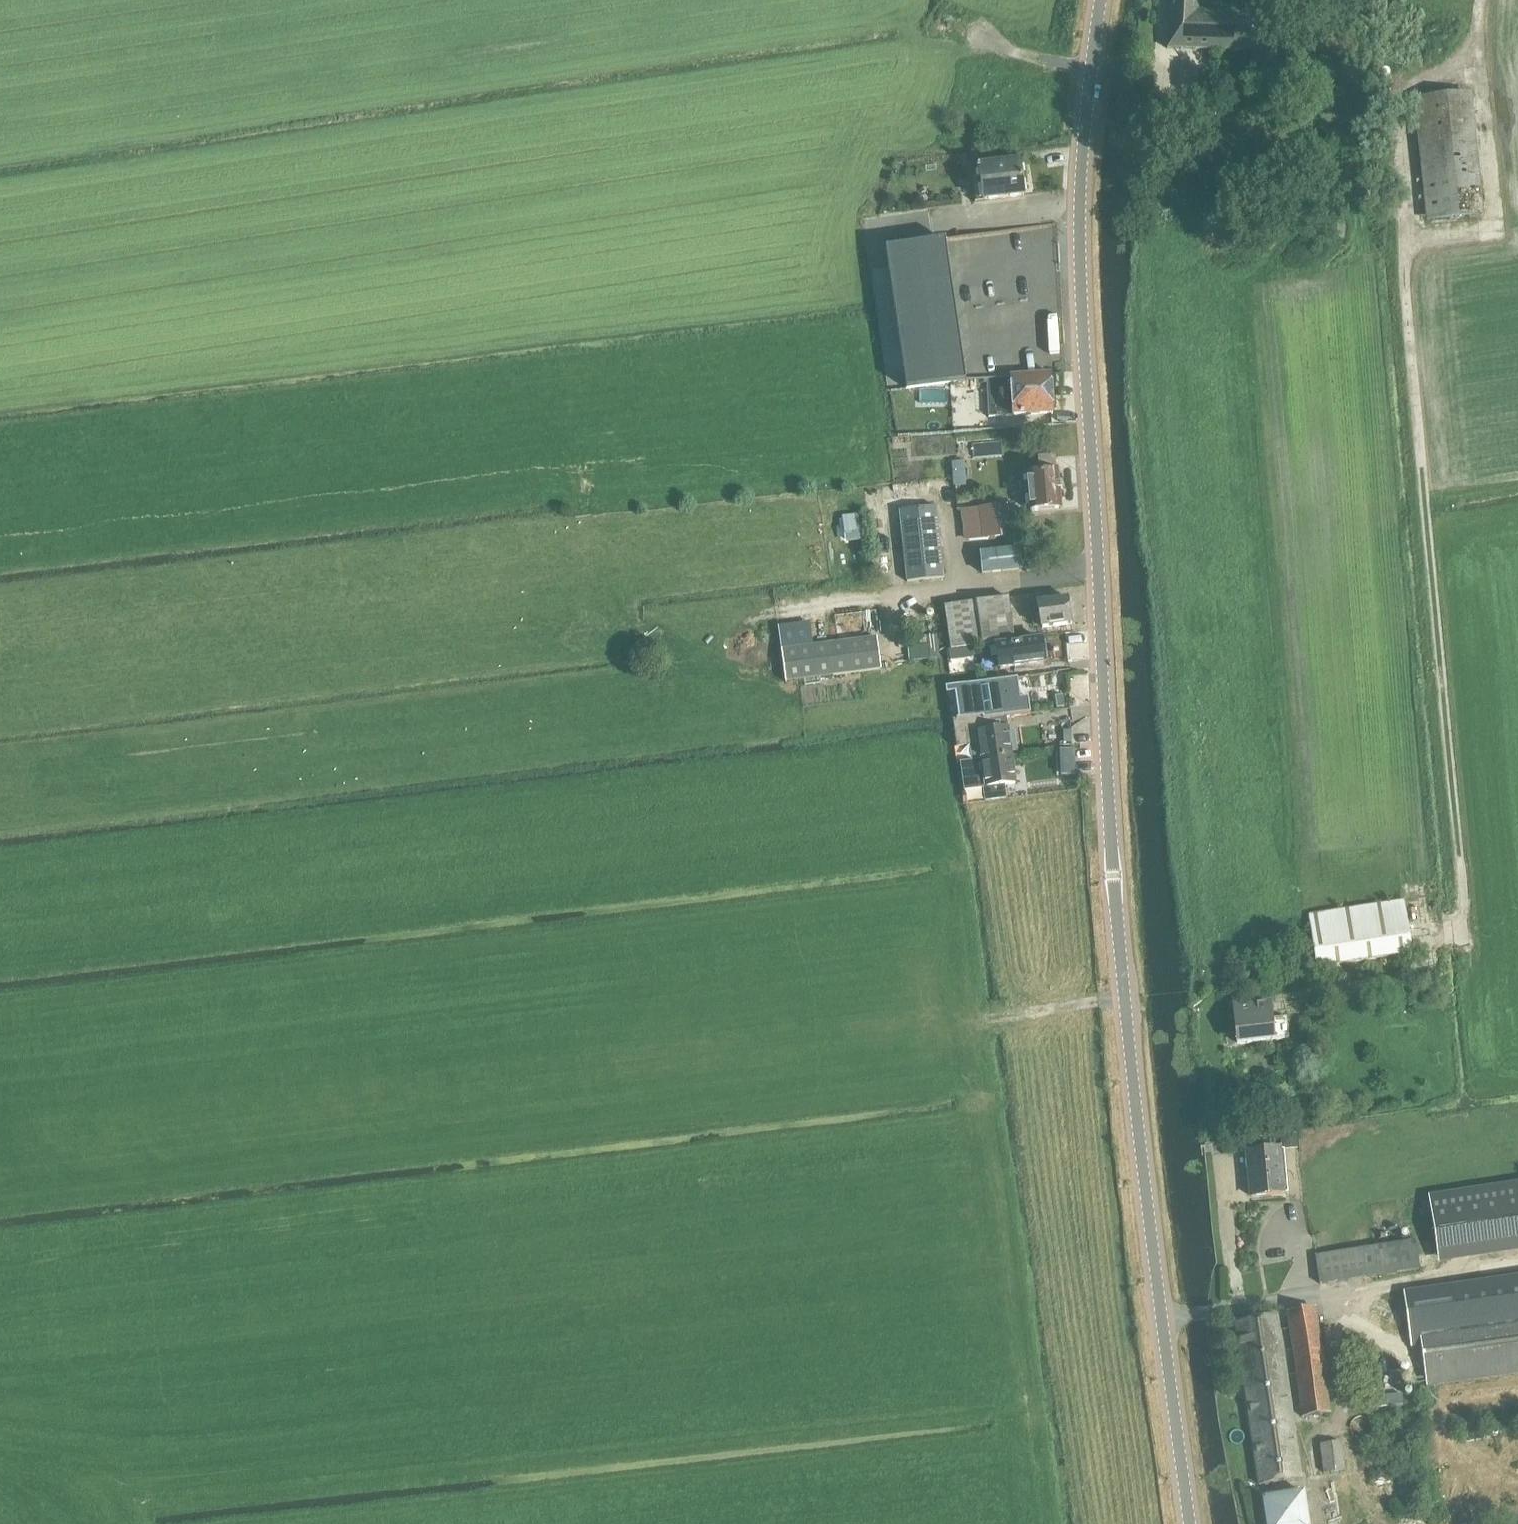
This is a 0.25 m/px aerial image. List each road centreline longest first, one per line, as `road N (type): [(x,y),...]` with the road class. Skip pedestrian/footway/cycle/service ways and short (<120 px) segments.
road 1 (tertiary): [(1190,1523),(1125,998),(1108,772),(1080,237),(1102,0)]
road 2 (track): [(1280,1001),(1417,973),(1465,921),(1421,462),(1405,244),(1405,97),(1475,50)]
road 3 (track): [(1036,1523),(973,1022),(1125,998)]
road 4 (track): [(1405,244),(1497,231),(1475,50),(1482,0)]

